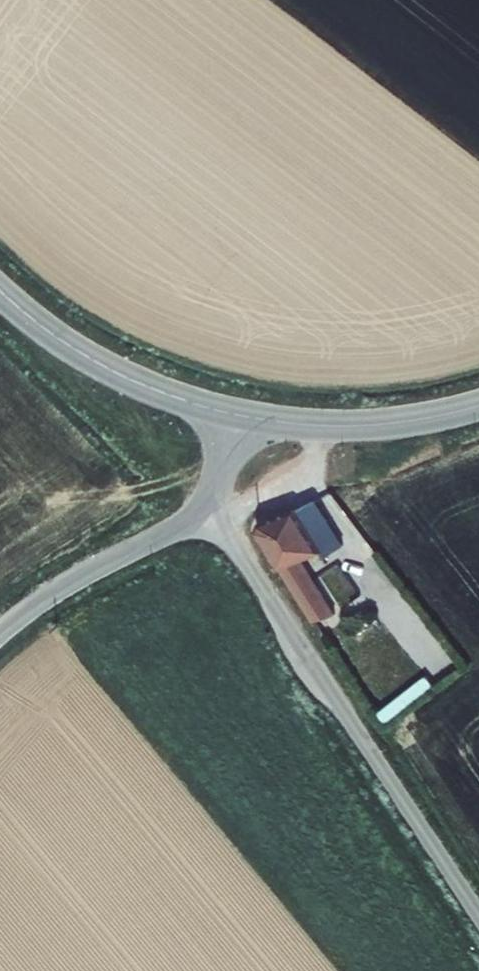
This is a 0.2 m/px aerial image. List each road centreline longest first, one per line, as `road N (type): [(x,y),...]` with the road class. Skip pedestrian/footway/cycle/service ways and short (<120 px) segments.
road 1 (unclassified): [(478,913),(206,504)]
road 2 (tertiary): [(238,415),(92,360),(0,291)]
road 3 (tertiary): [(478,406),(354,426),(238,415)]
road 4 (tertiary): [(206,504),(0,631)]

